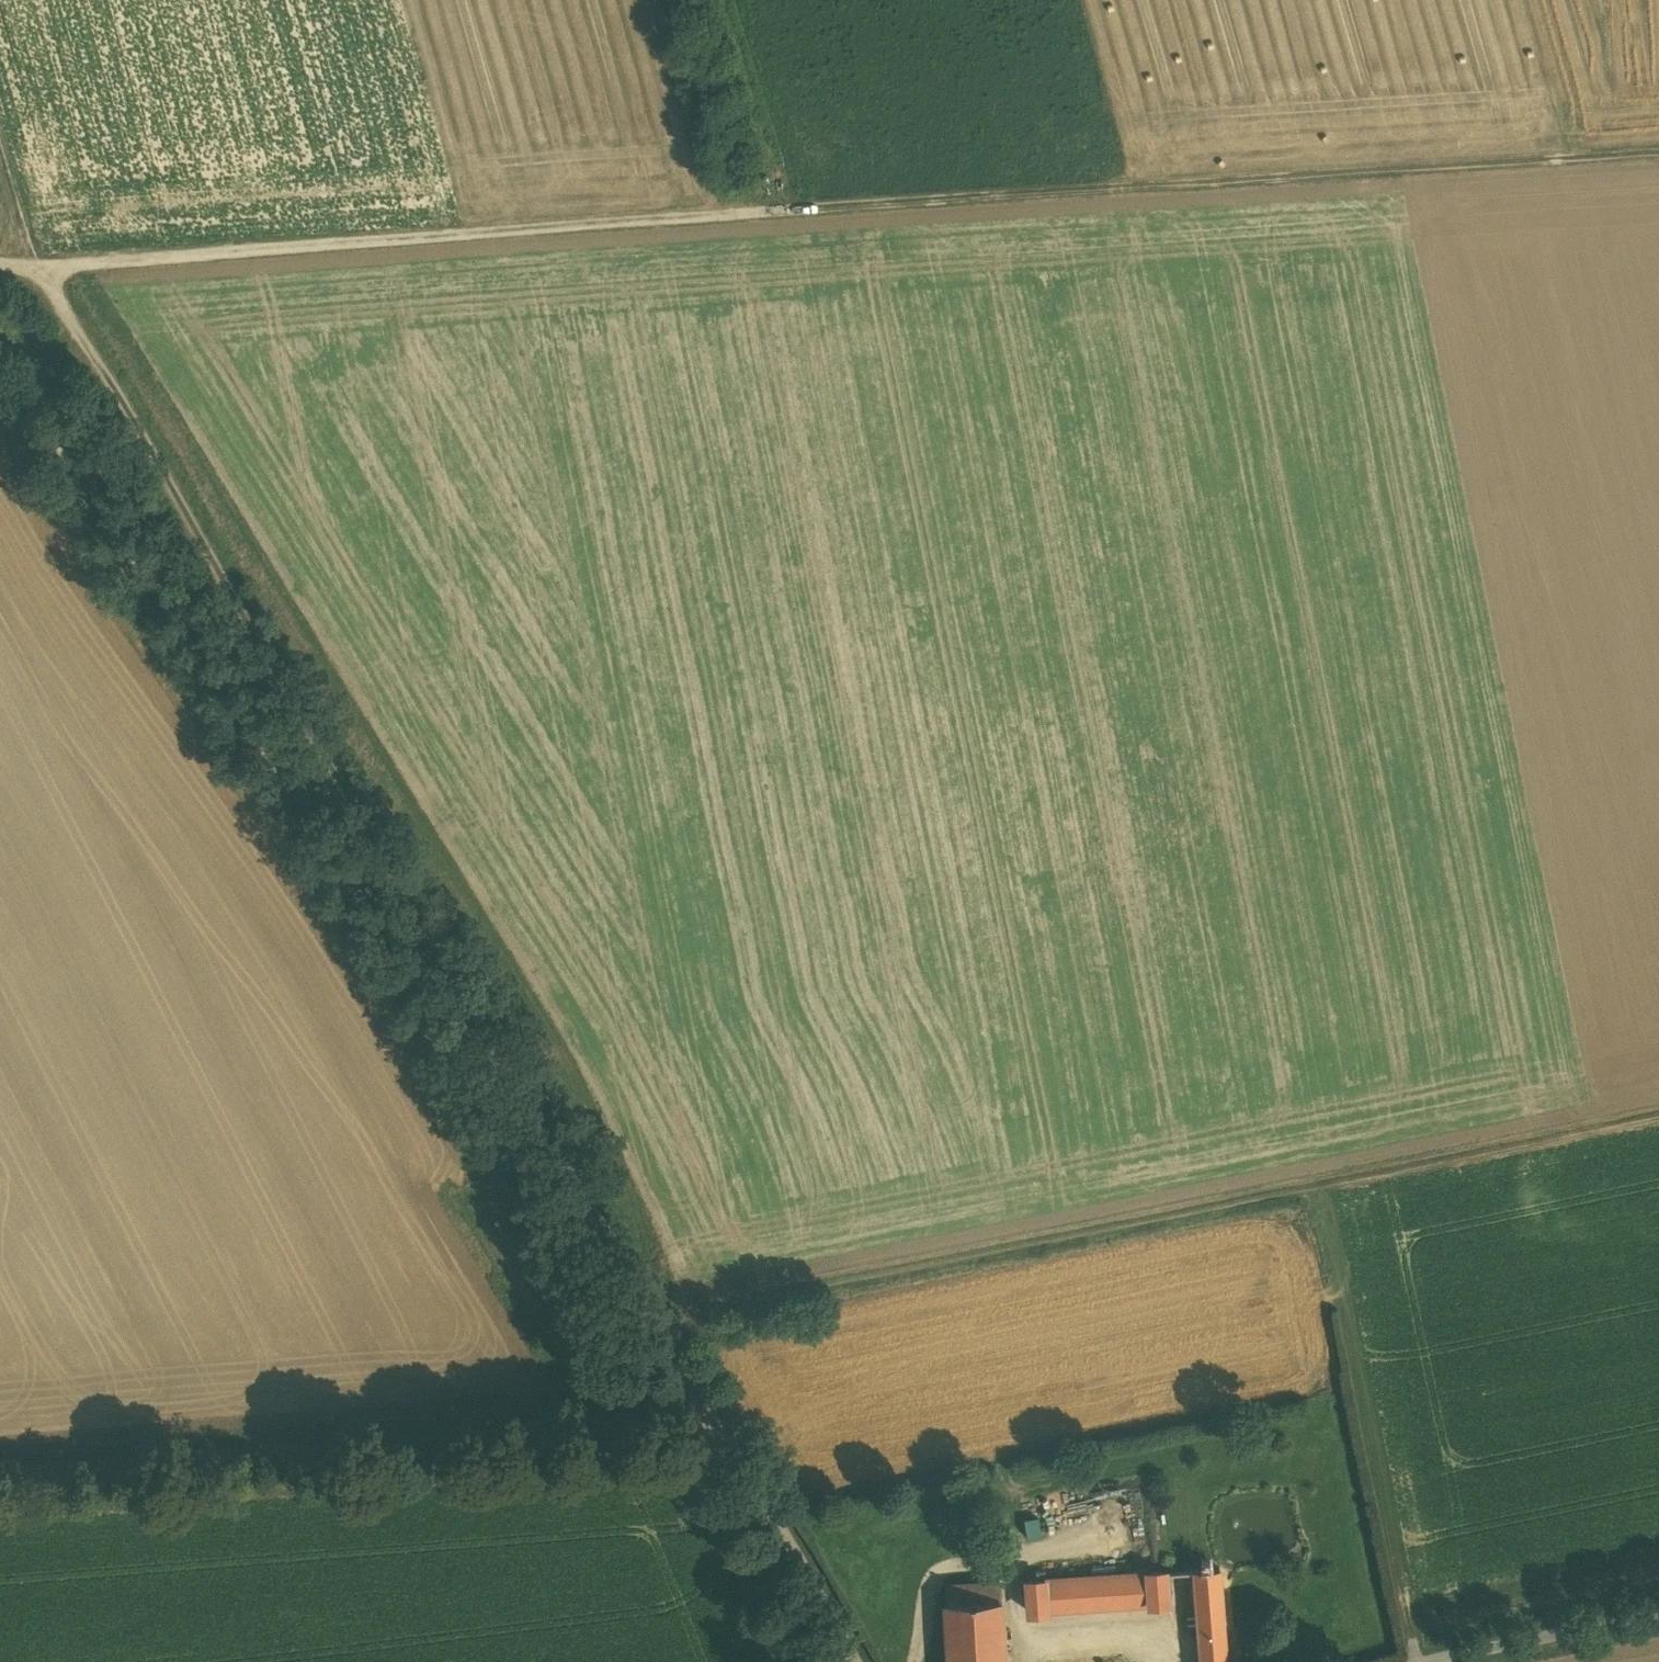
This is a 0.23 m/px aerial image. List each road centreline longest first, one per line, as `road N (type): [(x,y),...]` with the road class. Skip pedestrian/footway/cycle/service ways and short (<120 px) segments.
road 1 (track): [(0,258),(733,231),(1658,158)]
road 2 (track): [(738,1458),(32,259),(0,146)]
road 3 (track): [(662,1320),(1658,1108)]
road 4 (unclassified): [(0,1469),(694,1424),(738,1458),(857,1661)]
road 5 (track): [(1318,1180),(1417,1661)]

